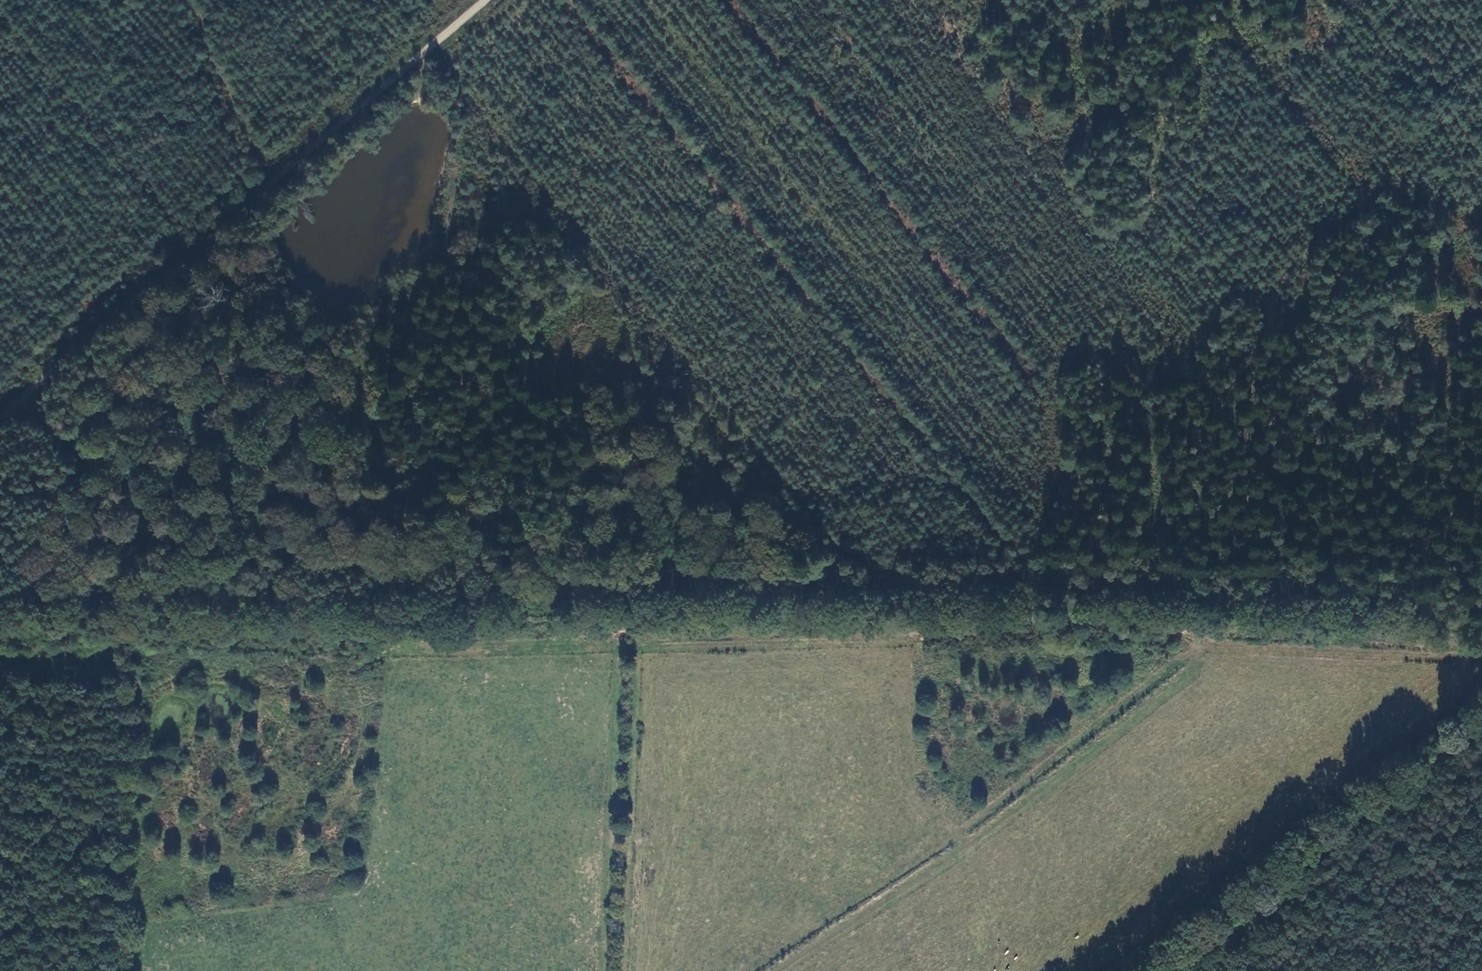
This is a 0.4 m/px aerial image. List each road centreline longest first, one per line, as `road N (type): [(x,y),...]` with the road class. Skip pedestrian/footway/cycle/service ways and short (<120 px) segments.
road 1 (track): [(485,0),(117,315),(0,429)]
road 2 (track): [(1184,970),(1481,729)]
road 3 (track): [(1481,525),(1430,456),(1236,296)]

